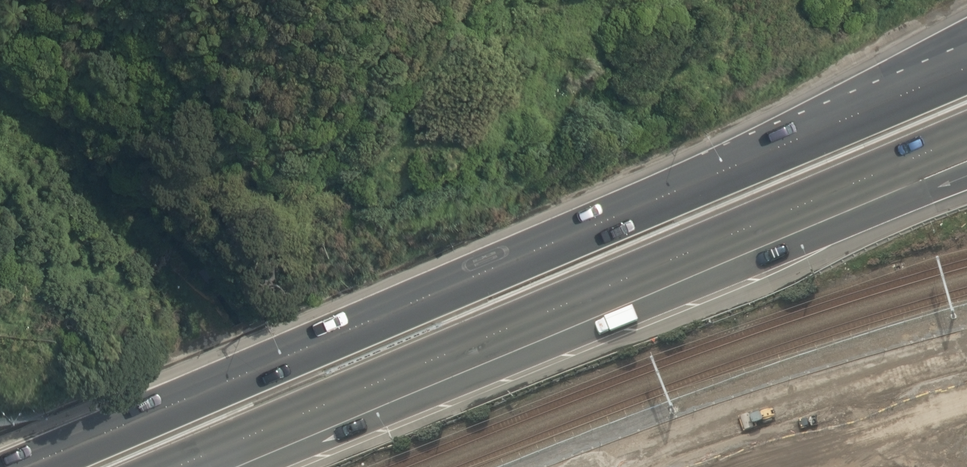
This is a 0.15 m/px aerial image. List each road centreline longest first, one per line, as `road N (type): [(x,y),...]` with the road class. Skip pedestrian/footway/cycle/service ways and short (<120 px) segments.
road 1 (trunk): [(29,466),(935,81)]
road 2 (trunk): [(828,197),(174,466)]
road 3 (trunk): [(966,137),(828,197)]
road 4 (trunk): [(966,169),(828,197)]

